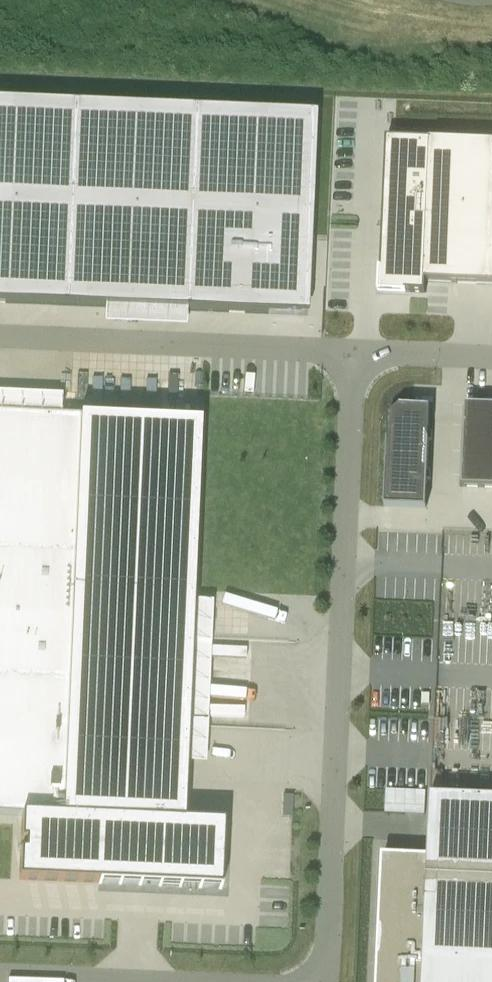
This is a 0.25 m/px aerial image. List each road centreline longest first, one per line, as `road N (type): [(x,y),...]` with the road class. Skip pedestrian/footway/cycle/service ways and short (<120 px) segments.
road 1 (unclassified): [(352,347),(324,981)]
road 2 (unclassified): [(352,347),(0,335)]
road 3 (unclassified): [(491,354),(352,347)]
road 4 (unclassified): [(0,976),(123,981)]

